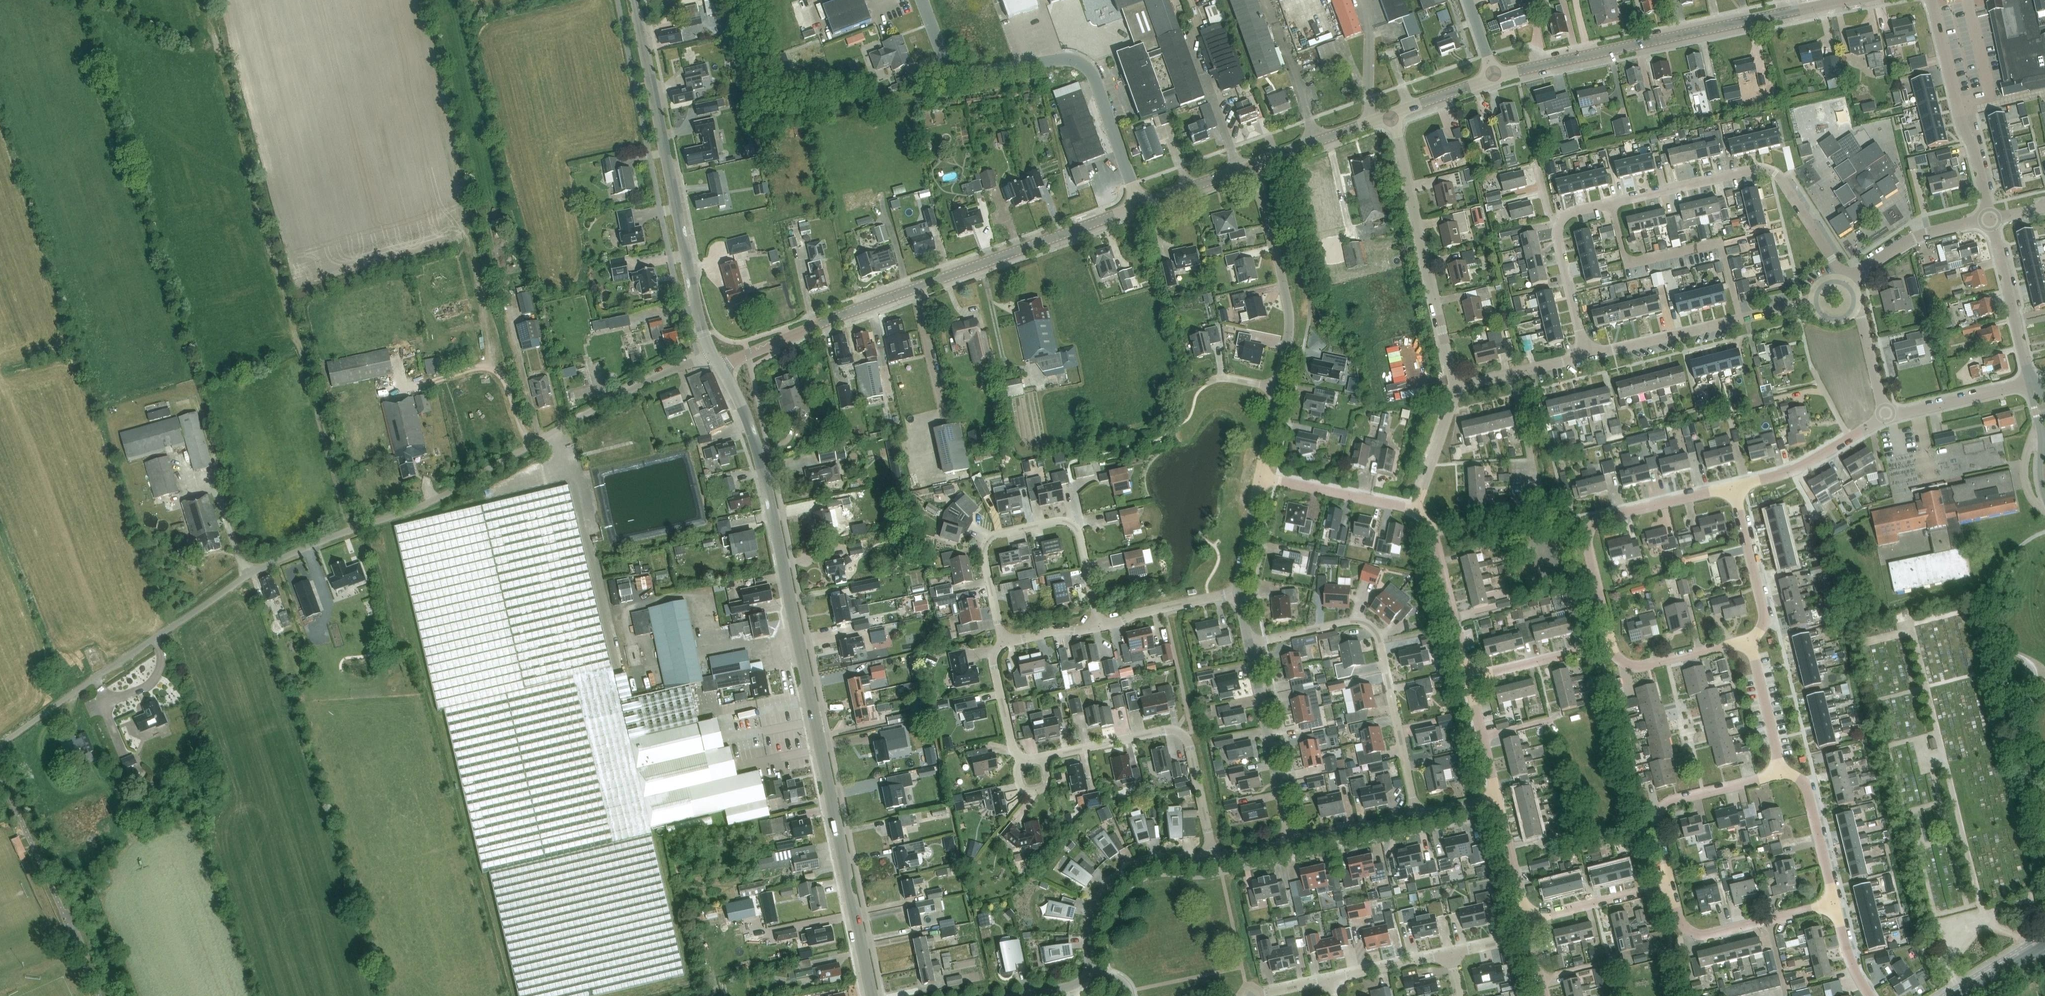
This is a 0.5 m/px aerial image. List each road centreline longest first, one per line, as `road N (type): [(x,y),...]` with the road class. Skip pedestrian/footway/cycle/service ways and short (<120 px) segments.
road 1 (unclassified): [(0,745),(245,576),(451,492),(646,382),(712,354)]
road 2 (tertiary): [(872,995),(764,477),(721,368)]
road 3 (residential): [(1586,356),(1559,240),(1562,221),(1579,209),(1771,173),(1846,282)]
road 4 (tertiary): [(721,368),(1140,205)]
road 5 (tertiary): [(712,354),(634,0)]
road 6 (tertiary): [(1495,77),(1848,0)]
road 7 (unclassified): [(1140,205),(1088,69),(1065,59),(970,71),(956,66),(943,54),(922,0)]
road 8 (residential): [(1416,816),(1371,626),(1352,621),(1250,644)]
road 9 (residential): [(1003,643),(985,548),(996,536),(1058,521),(1079,536),(1099,628)]
road 10 (residential): [(1454,387),(1394,114)]
road 11 (residential): [(1043,757),(1180,734),(1212,858)]
road 12 (residential): [(1611,644),(1589,546),(1593,525),(1733,487)]
road 13 (residential): [(1586,356),(1814,300)]
road 14 (residential): [(1277,388),(1288,307),(1251,167)]
road 15 (tertiary): [(1990,219),(1932,0)]
road 16 (residential): [(1670,883),(1656,822),(1663,807),(1783,768)]
road 17 (residential): [(1670,883),(1678,919),(1693,935),(1835,903)]
road 18 (residential): [(1289,842),(1250,644)]
road 19 (residential): [(1089,972),(1093,913),(1112,883),(1143,862),(1212,858)]
road 20 (residential): [(1469,678),(1433,530),(1415,509)]
road 21 (residential): [(1733,487),(1804,465),(1887,418)]
road 22 (tertiary): [(2032,380),(1990,219)]
road 23 (residential): [(1749,641),(1764,612),(1733,487)]
road 24 (residential): [(1846,282),(1919,235),(1990,219)]
road 25 (residential): [(1415,509),(1260,477)]
road 26 (track): [(2032,956),(2016,933),(1974,924),(1946,956),(1963,995)]
road 27 (tertiary): [(1251,167),(1394,114)]
road 28 (residential): [(1611,644),(1617,657),(1639,666),(1749,641)]
road 29 (residential): [(1887,418),(2032,380)]
road 30 (residential): [(1835,903),(1806,787),(1783,768)]
road 31 (residential): [(1528,921),(1670,883)]
road 32 (residential): [(1469,678),(1611,644)]
road 33 (residential): [(1099,628),(1239,593)]
road 34 (residential): [(1454,387),(1586,356)]
road 35 (residential): [(1783,768),(1749,641)]
road 36 (residential): [(1289,842),(1416,816)]
road 37 (residential): [(1415,509),(1454,387)]
road 38 (residential): [(1498,800),(1469,678)]
road 39 (residential): [(1528,921),(1498,800)]
road 40 (residential): [(1022,760),(1011,744),(994,668),(1003,643)]
road 41 (residential): [(1332,979),(1451,953)]

